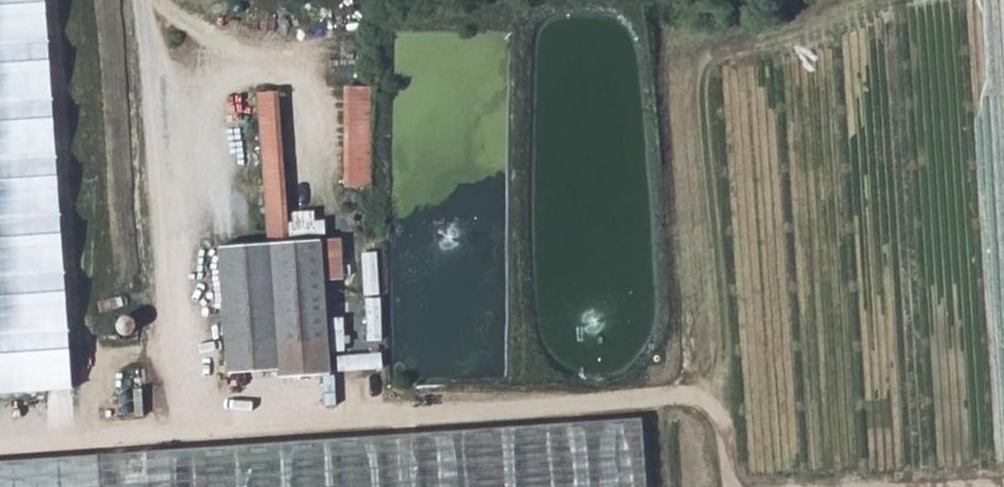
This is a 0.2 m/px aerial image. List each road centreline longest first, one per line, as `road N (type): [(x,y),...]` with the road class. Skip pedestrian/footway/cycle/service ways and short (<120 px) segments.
road 1 (track): [(738,486),(714,395),(172,425),(172,403)]
road 2 (track): [(138,0),(172,403)]
road 3 (track): [(831,0),(727,29),(702,0)]

